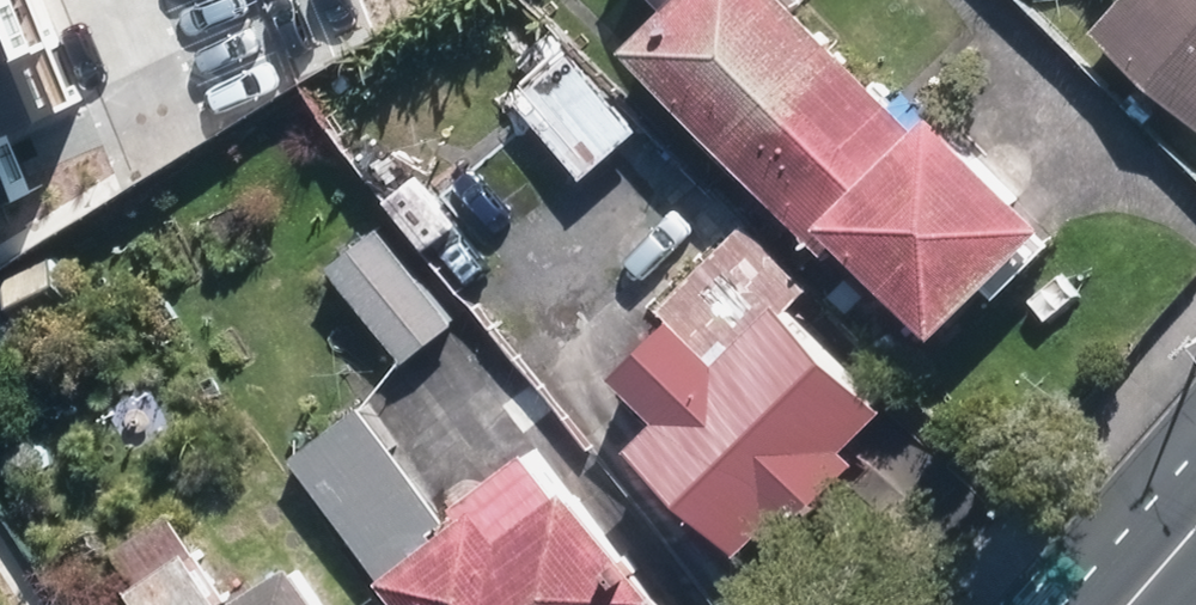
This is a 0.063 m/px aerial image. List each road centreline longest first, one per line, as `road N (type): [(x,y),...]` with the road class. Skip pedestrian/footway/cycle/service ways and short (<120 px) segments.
road 1 (residential): [(175,158),(106,0)]
road 2 (secondary): [(1114,604),(1195,515)]

